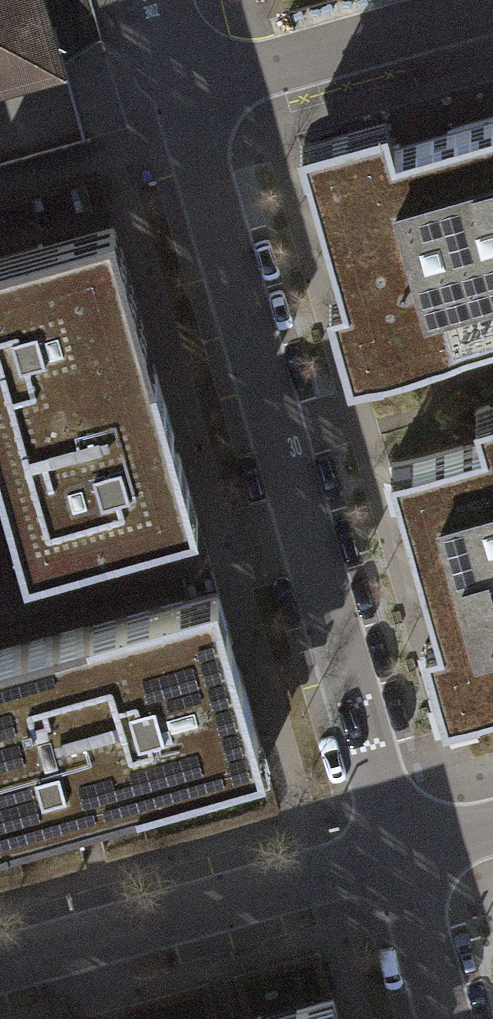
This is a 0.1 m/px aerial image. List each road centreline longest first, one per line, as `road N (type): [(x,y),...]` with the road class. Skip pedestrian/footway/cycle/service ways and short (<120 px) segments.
road 1 (residential): [(154,0),(400,851)]
road 2 (residential): [(400,851),(0,962)]
road 3 (residential): [(400,851),(447,1018)]

